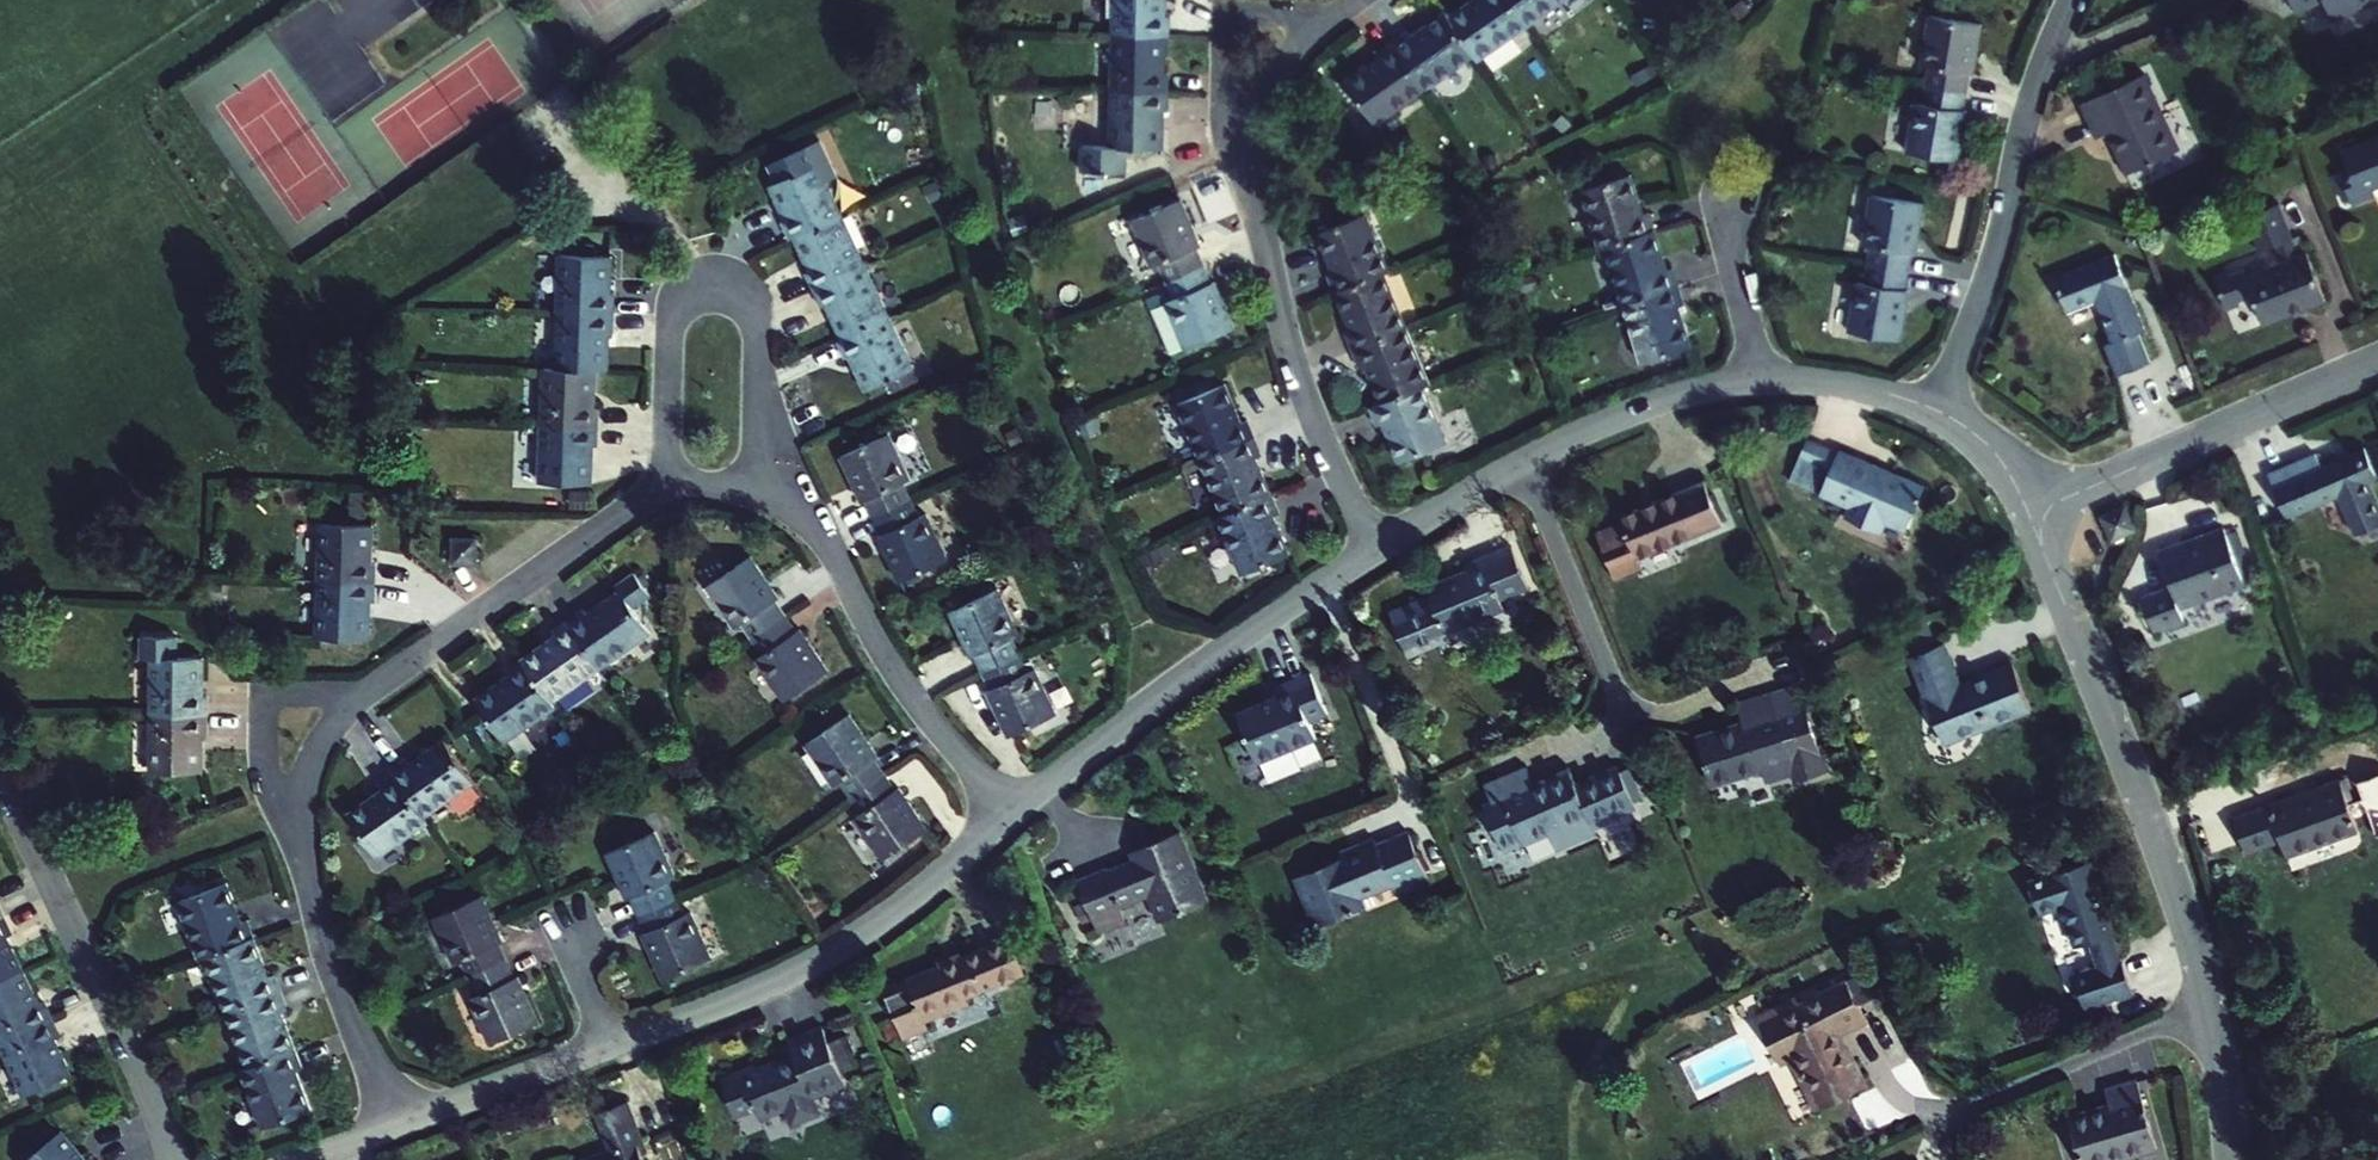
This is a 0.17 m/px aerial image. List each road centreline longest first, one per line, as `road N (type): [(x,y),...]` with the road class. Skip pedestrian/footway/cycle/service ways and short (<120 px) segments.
road 1 (residential): [(396,1123),(321,934),(307,842),(311,767),(348,700),(645,498),(693,486),(743,487),(779,493),(803,509),(926,719),(1013,817)]
road 2 (residential): [(1376,548),(1314,421),(1254,209),(1248,156),(1255,111),(1279,70),(1307,34),(1354,0)]
road 3 (residential): [(2205,999),(2144,803),(2028,511)]
road 4 (residential): [(1013,817),(844,946),(611,1047)]
road 5 (residential): [(1376,548),(1207,664),(1013,817)]
road 6 (residential): [(2072,0),(2029,107),(1988,277),(1937,407)]
road 7 (residential): [(173,1159),(153,1098),(0,777)]
road 8 (residential): [(2028,511),(2377,362)]
road 9 (residential): [(1935,1139),(1998,1092),(2205,999)]
road 10 (residential): [(1519,460),(1631,716)]
road 11 (residential): [(1761,375),(1635,408),(1519,460)]
road 12 (residential): [(611,1047),(396,1123)]
road 13 (residential): [(1761,375),(1720,200)]
road 14 (residential): [(1937,407),(1878,388),(1761,375)]
road 15 (residential): [(1519,460),(1376,548)]
road 16 (residential): [(2233,1159),(2205,999)]
road 17 (residential): [(2028,511),(1992,451),(1937,407)]
road 18 (residential): [(611,1047),(558,919)]

